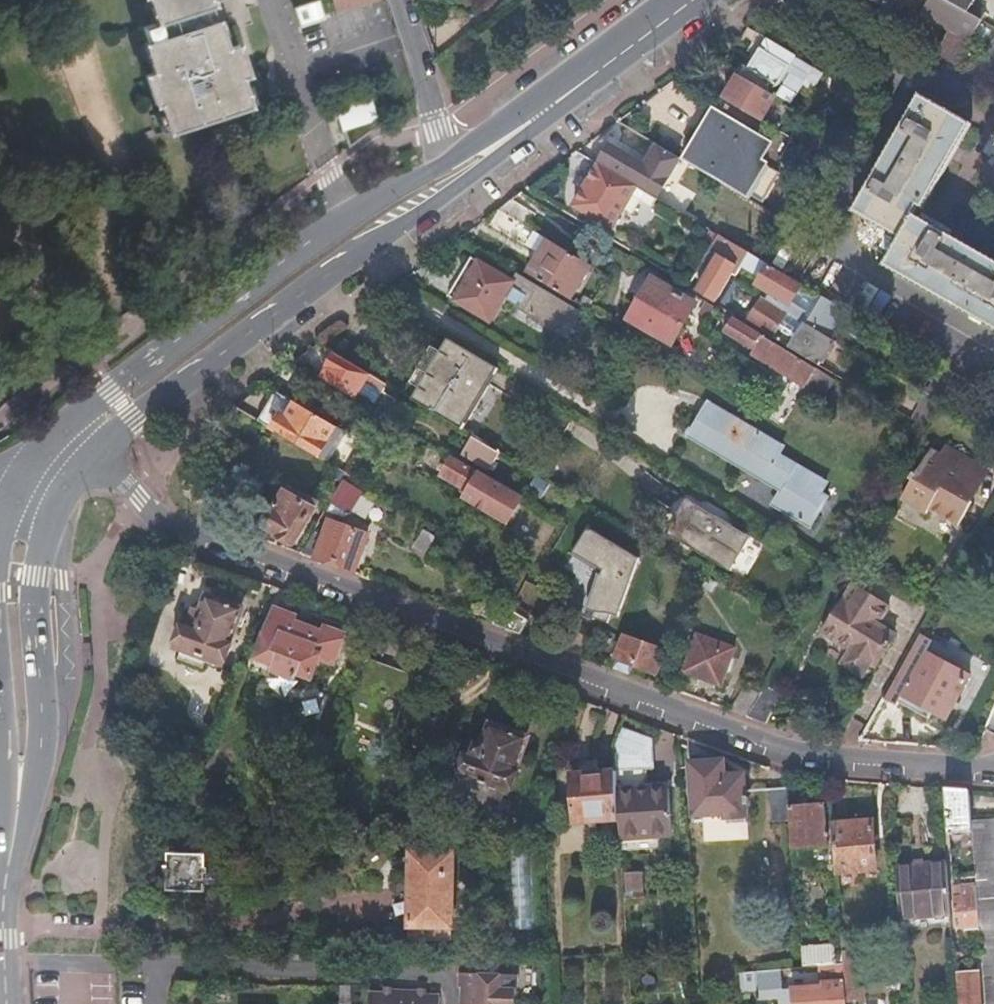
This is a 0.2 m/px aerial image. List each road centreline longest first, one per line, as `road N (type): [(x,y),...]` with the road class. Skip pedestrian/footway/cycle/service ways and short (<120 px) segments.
road 1 (residential): [(100,449),(141,500),(195,536),(767,745),(833,761),(957,770)]
road 2 (secondary): [(100,449),(296,302),(513,156),(567,113),(609,62)]
road 3 (secondary): [(450,157),(348,216),(73,415)]
road 4 (secondary): [(3,898),(35,788),(42,712),(38,579),(48,530)]
road 5 (secondary): [(609,62),(450,157)]
road 6 (residential): [(450,157),(398,0)]
road 7 (secondary): [(0,721),(8,792),(0,842)]

